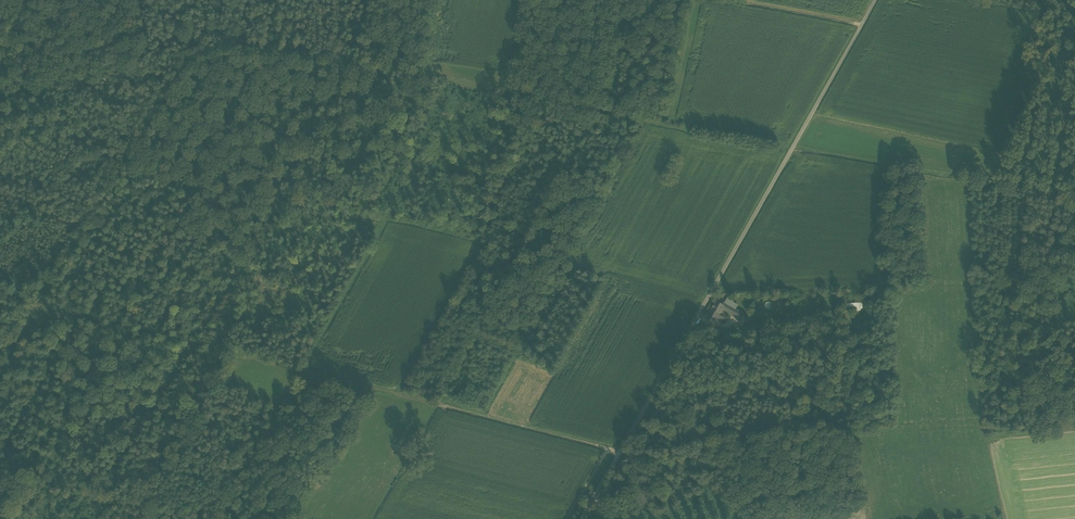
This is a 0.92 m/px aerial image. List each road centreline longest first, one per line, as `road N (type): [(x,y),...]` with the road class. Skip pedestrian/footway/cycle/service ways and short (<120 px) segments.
road 1 (unclassified): [(583,518),(876,0)]
road 2 (track): [(620,452),(307,371)]
road 3 (track): [(862,25),(731,0)]

